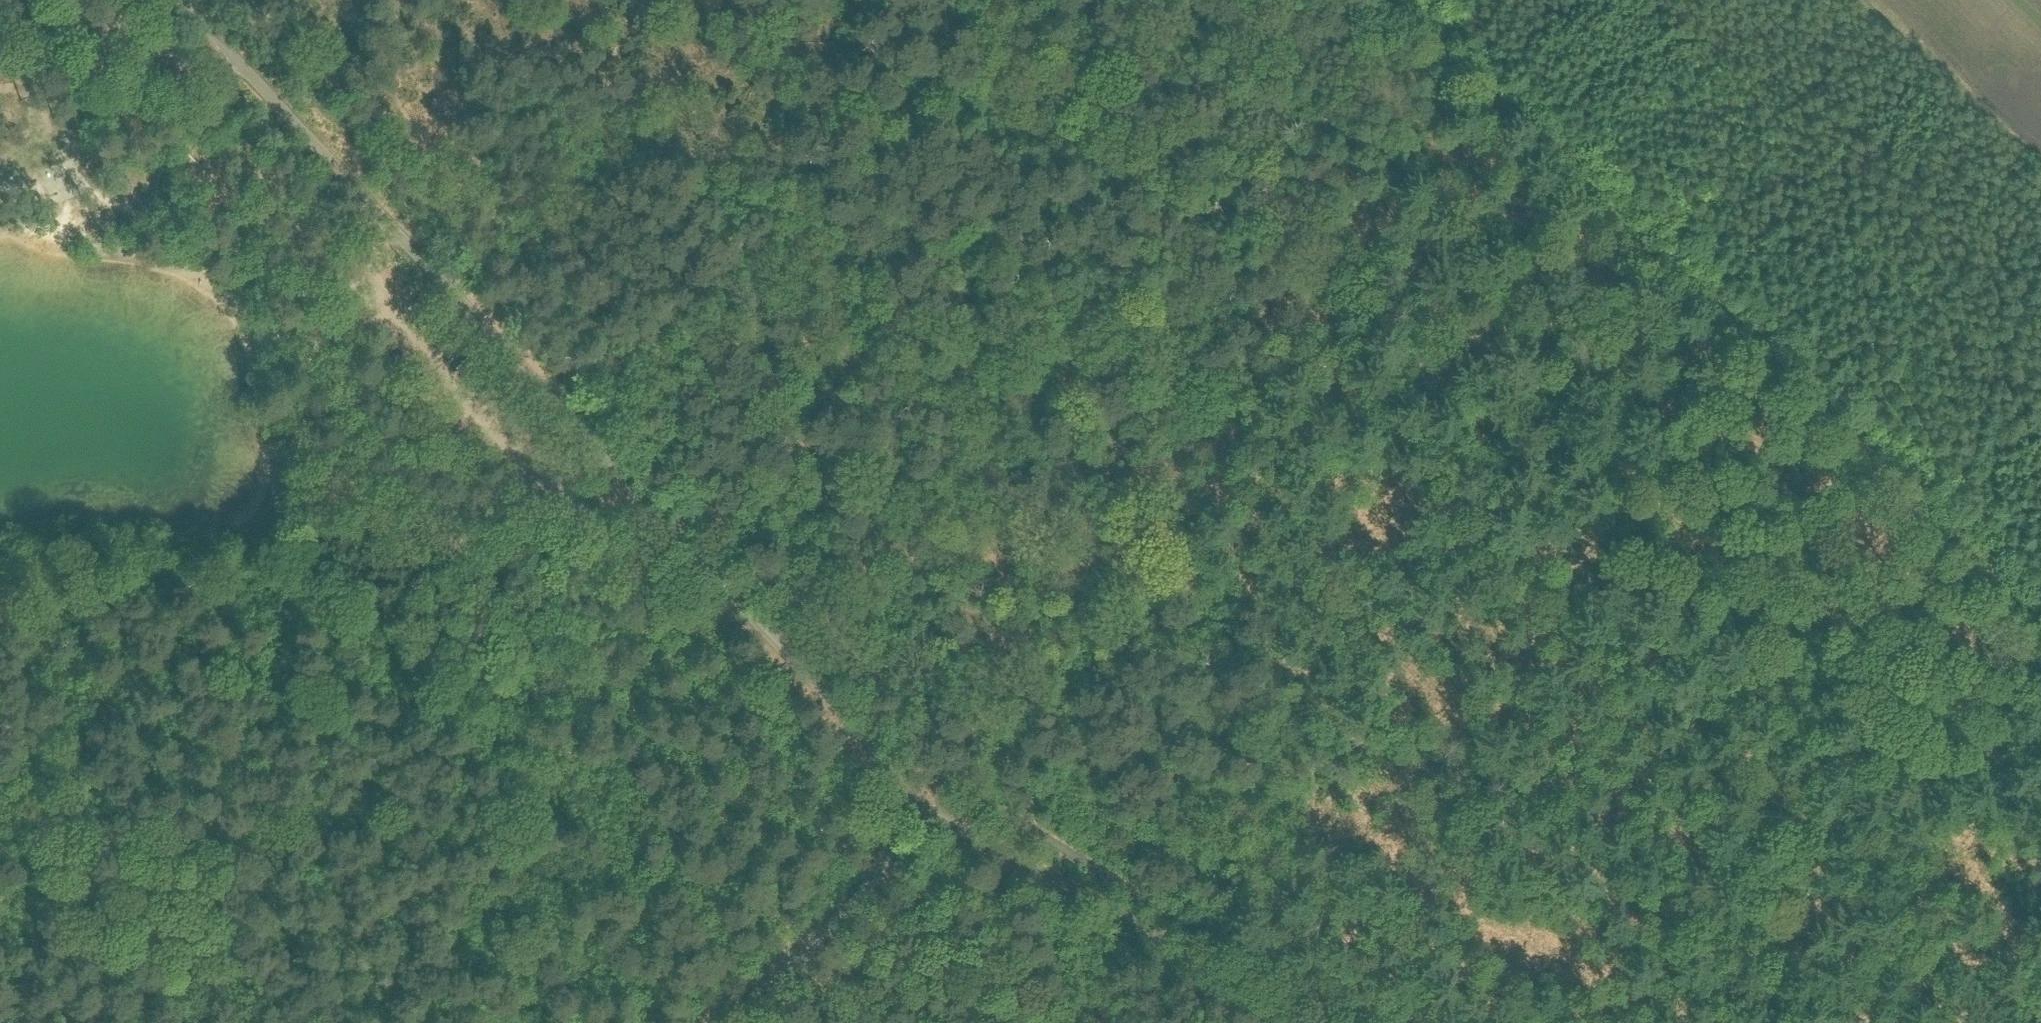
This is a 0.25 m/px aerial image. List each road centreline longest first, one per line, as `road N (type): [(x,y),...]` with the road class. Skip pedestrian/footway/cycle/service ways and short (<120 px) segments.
road 1 (unclassified): [(893,787),(856,725),(179,0)]
road 2 (unclassified): [(1303,1022),(931,817)]
road 3 (unclassified): [(718,1022),(855,901),(893,825)]

